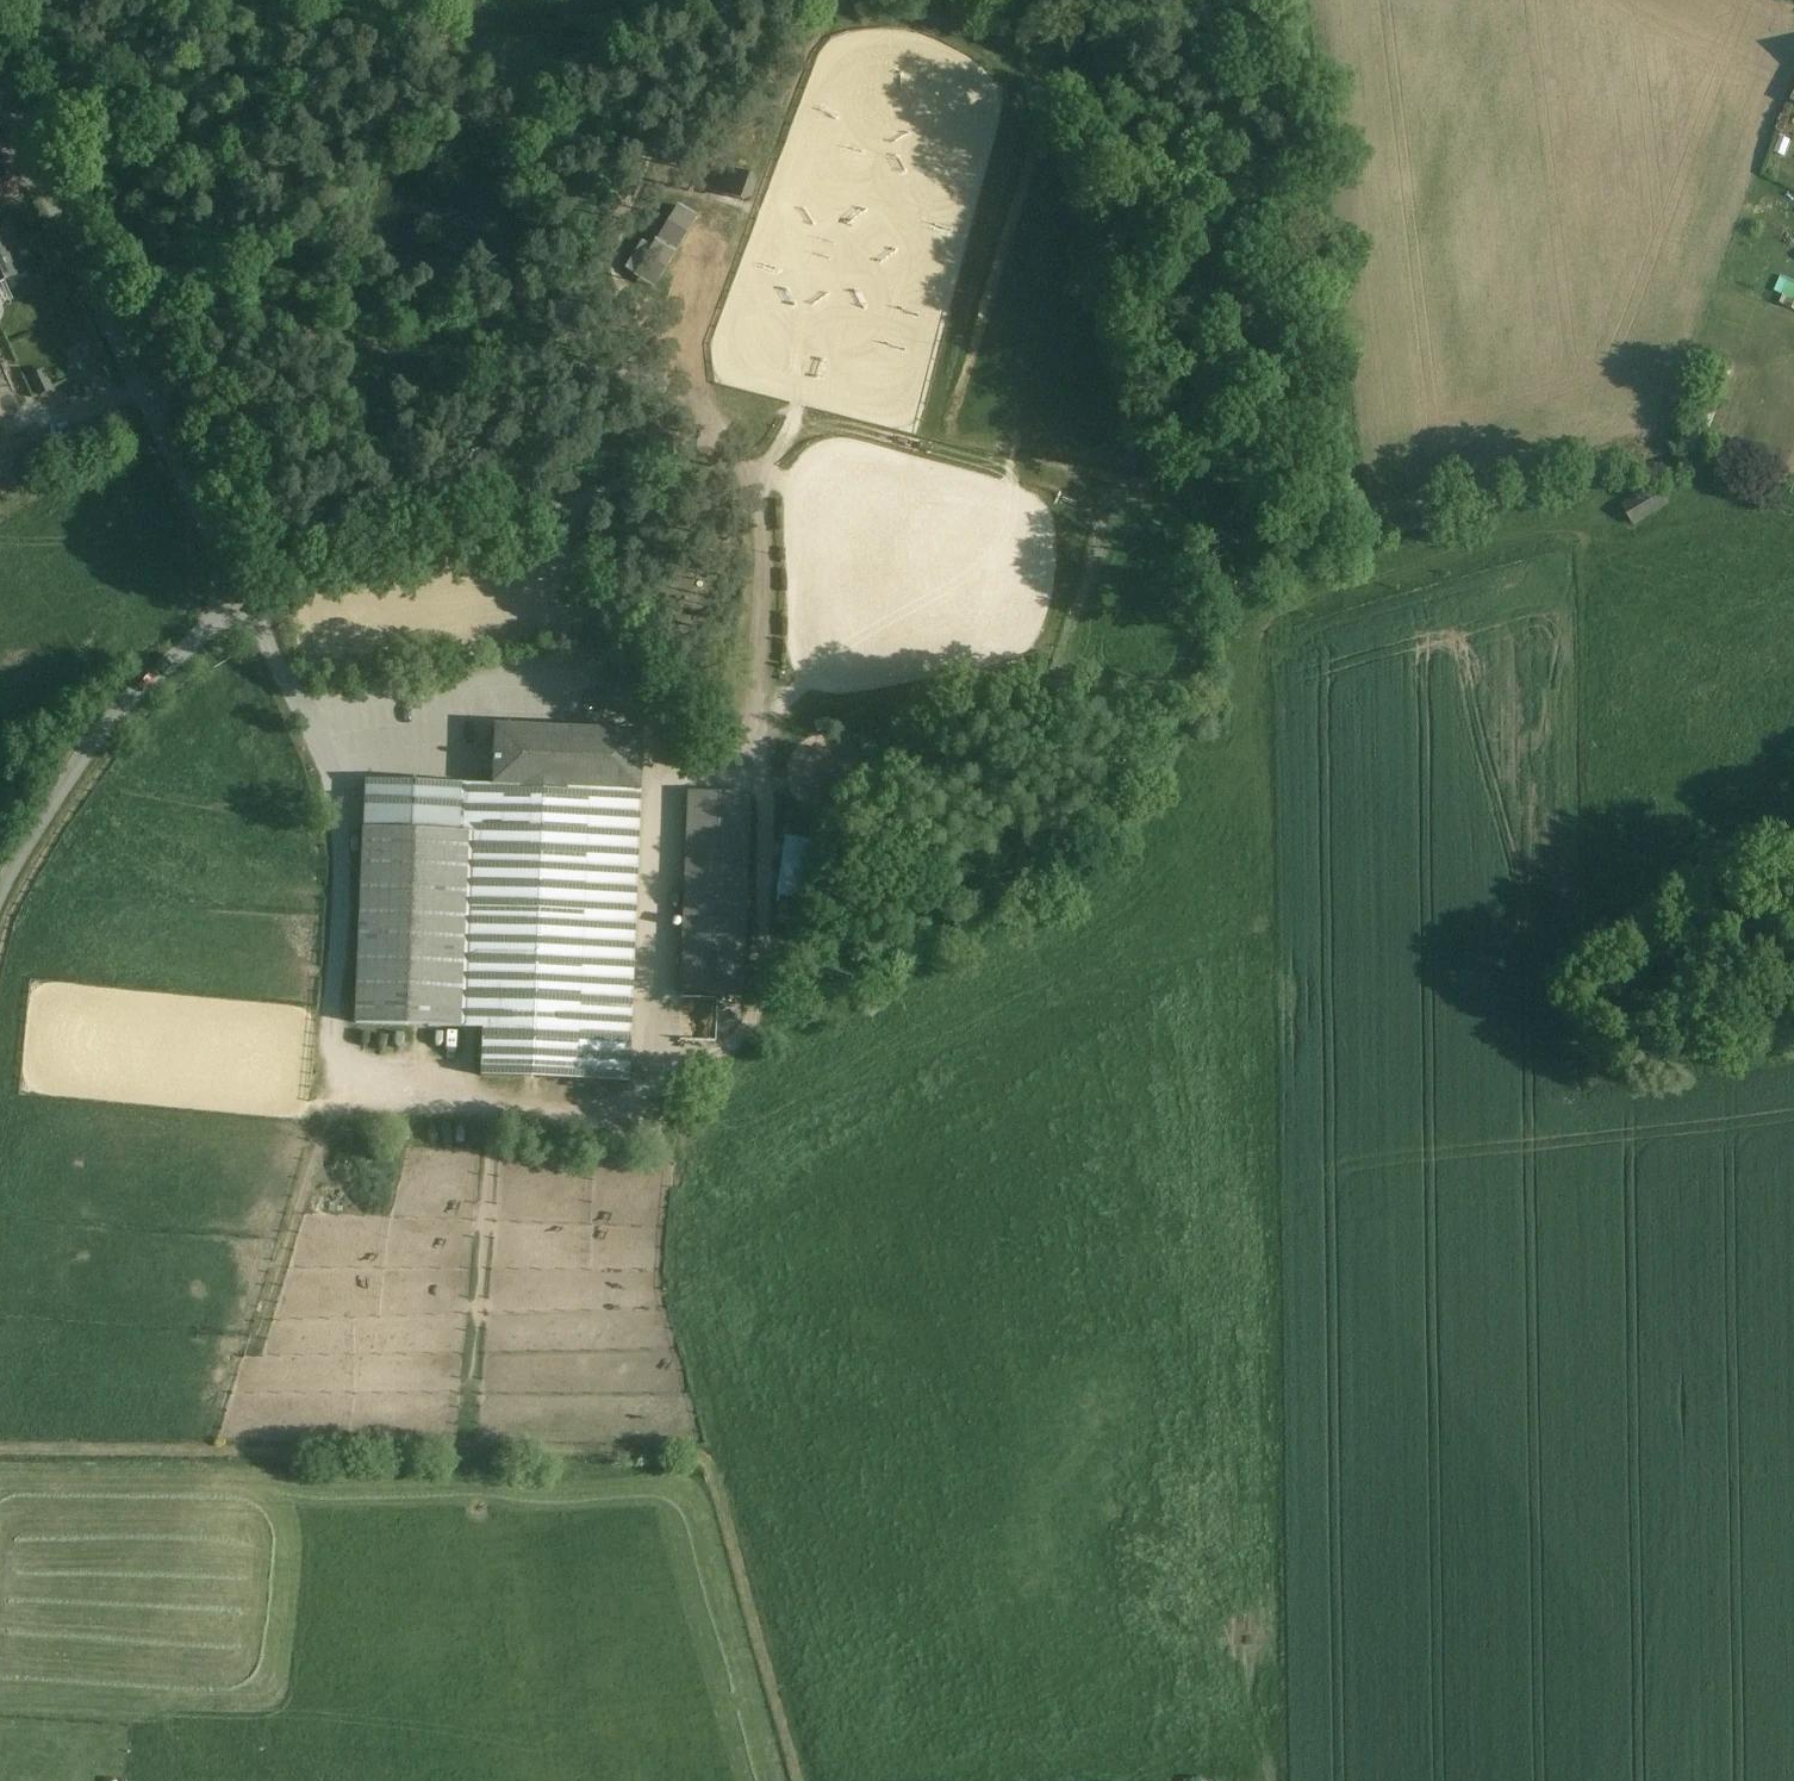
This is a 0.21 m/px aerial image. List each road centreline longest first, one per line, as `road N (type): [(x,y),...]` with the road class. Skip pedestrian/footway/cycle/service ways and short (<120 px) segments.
road 1 (unclassified): [(0,86),(228,563),(213,624),(123,707),(68,780),(0,897)]

